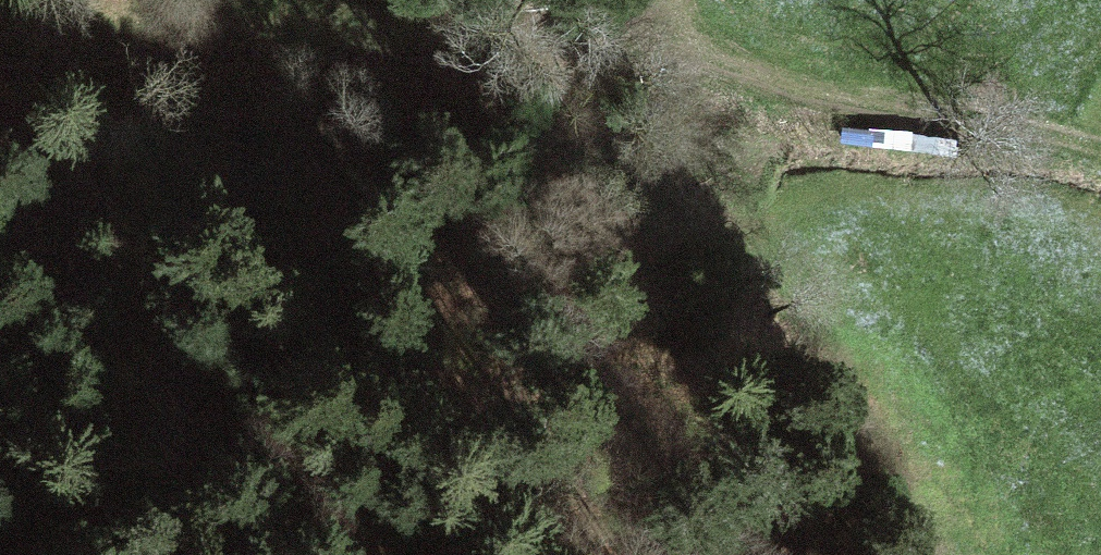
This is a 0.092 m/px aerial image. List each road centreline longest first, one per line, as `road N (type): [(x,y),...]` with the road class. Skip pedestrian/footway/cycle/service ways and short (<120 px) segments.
road 1 (track): [(1100,155),(727,86),(674,64),(646,41),(648,8),(657,0)]
road 2 (track): [(234,0),(548,39),(646,41)]
road 3 (track): [(22,9),(201,0)]
road 4 (track): [(1100,45),(1009,137)]

